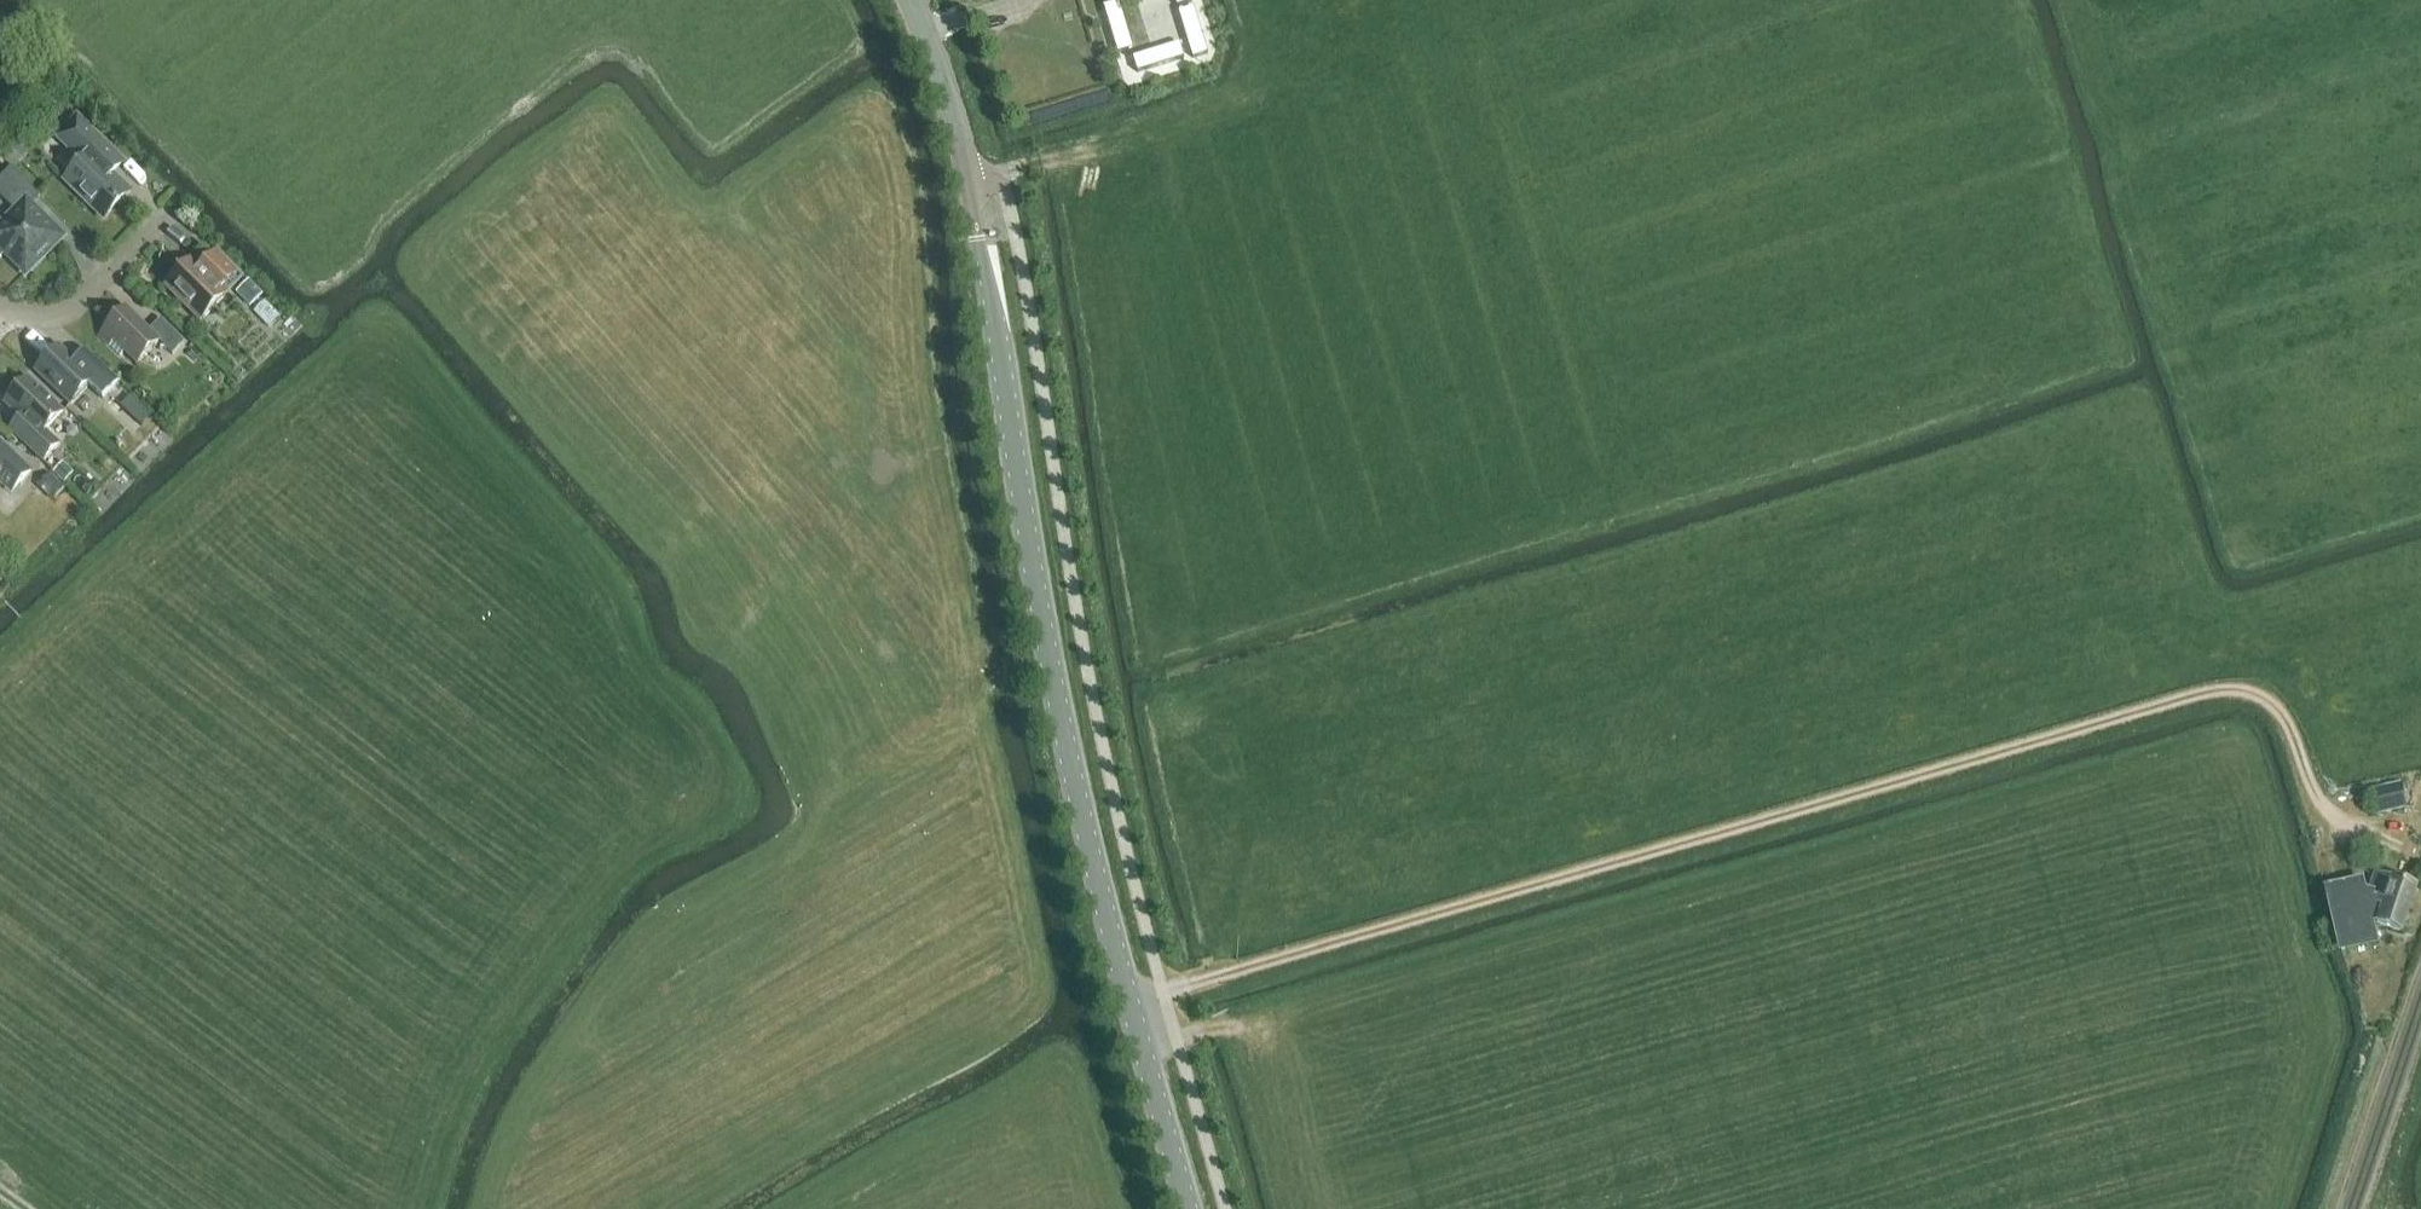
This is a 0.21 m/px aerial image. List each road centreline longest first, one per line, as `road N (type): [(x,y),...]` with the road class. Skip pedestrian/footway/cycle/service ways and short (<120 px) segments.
road 1 (secondary): [(1188,1208),(1066,739),(969,168),(912,0)]
road 2 (residential): [(0,316),(68,310),(164,216)]
road 3 (track): [(1101,147),(1002,174),(969,168)]

